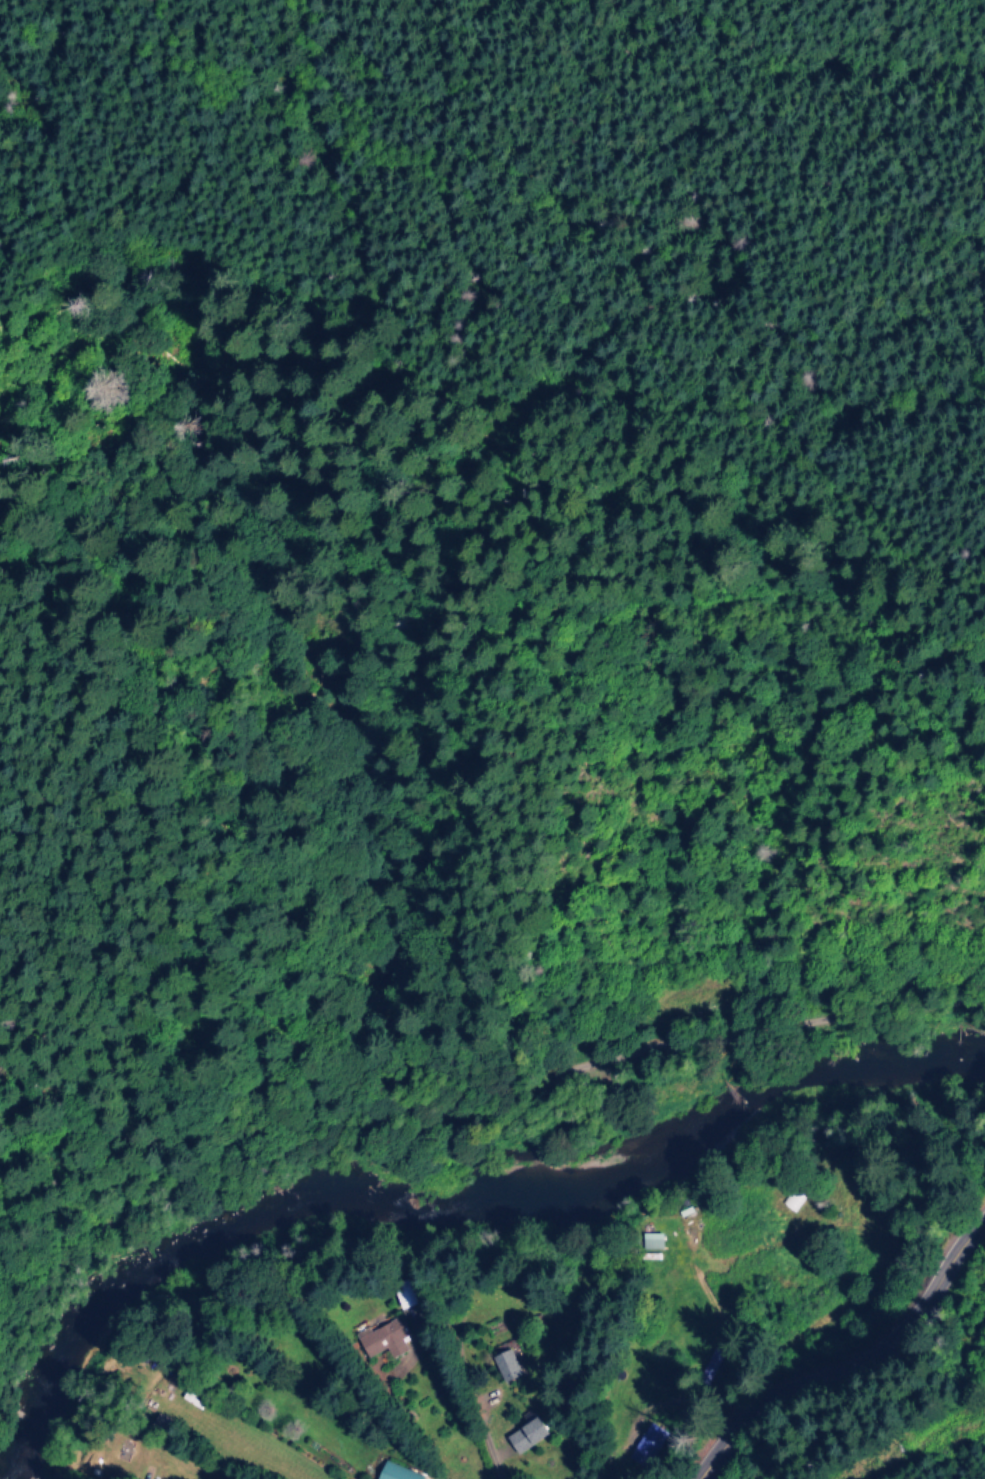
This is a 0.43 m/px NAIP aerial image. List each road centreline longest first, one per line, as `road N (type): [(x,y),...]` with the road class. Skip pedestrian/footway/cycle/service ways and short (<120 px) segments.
road 1 (track): [(278,0),(352,167),(535,253),(742,393),(901,519)]
road 2 (secondary): [(984,1221),(895,1340),(766,1405),(701,1478)]

